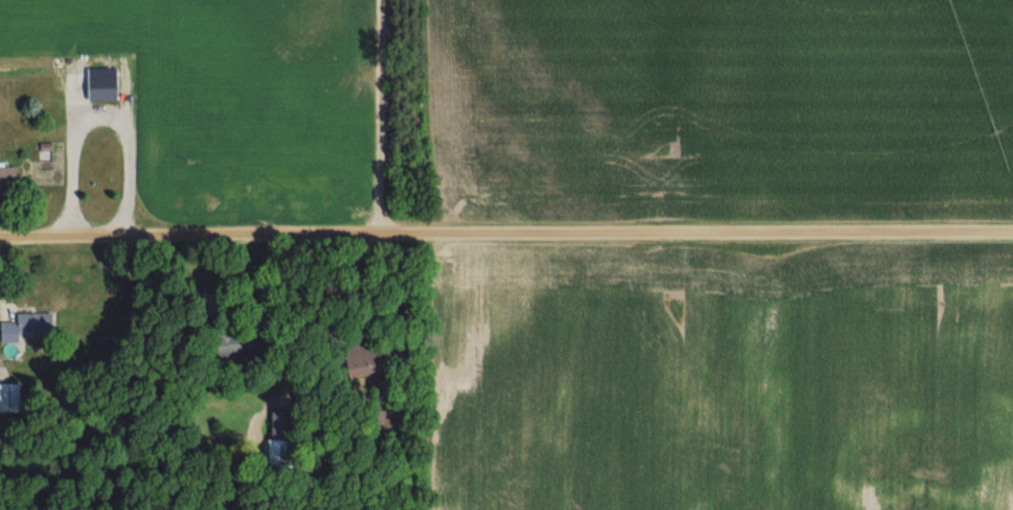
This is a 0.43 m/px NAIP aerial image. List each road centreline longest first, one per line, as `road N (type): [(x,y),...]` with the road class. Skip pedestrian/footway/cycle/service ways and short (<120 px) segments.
road 1 (residential): [(1012,230),(0,236)]
road 2 (residential): [(742,230),(757,509)]

